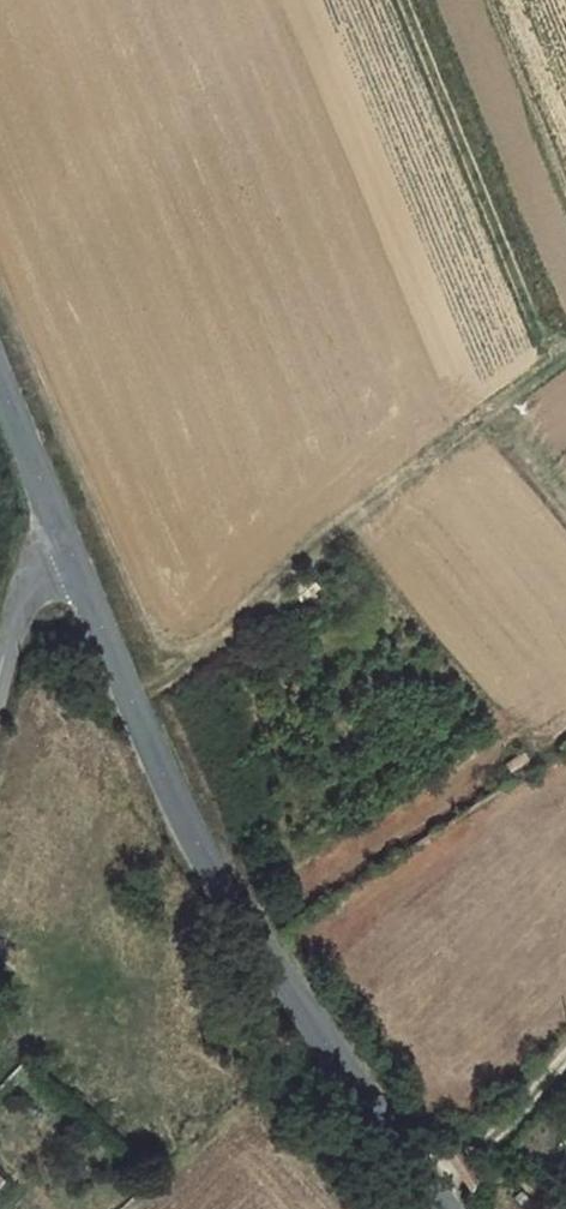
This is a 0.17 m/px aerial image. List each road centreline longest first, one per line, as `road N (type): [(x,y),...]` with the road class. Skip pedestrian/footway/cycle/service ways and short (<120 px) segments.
road 1 (tertiary): [(61,558),(184,835),(446,1208)]
road 2 (tertiary): [(0,404),(61,558)]
road 3 (residential): [(0,680),(25,596),(61,558)]

